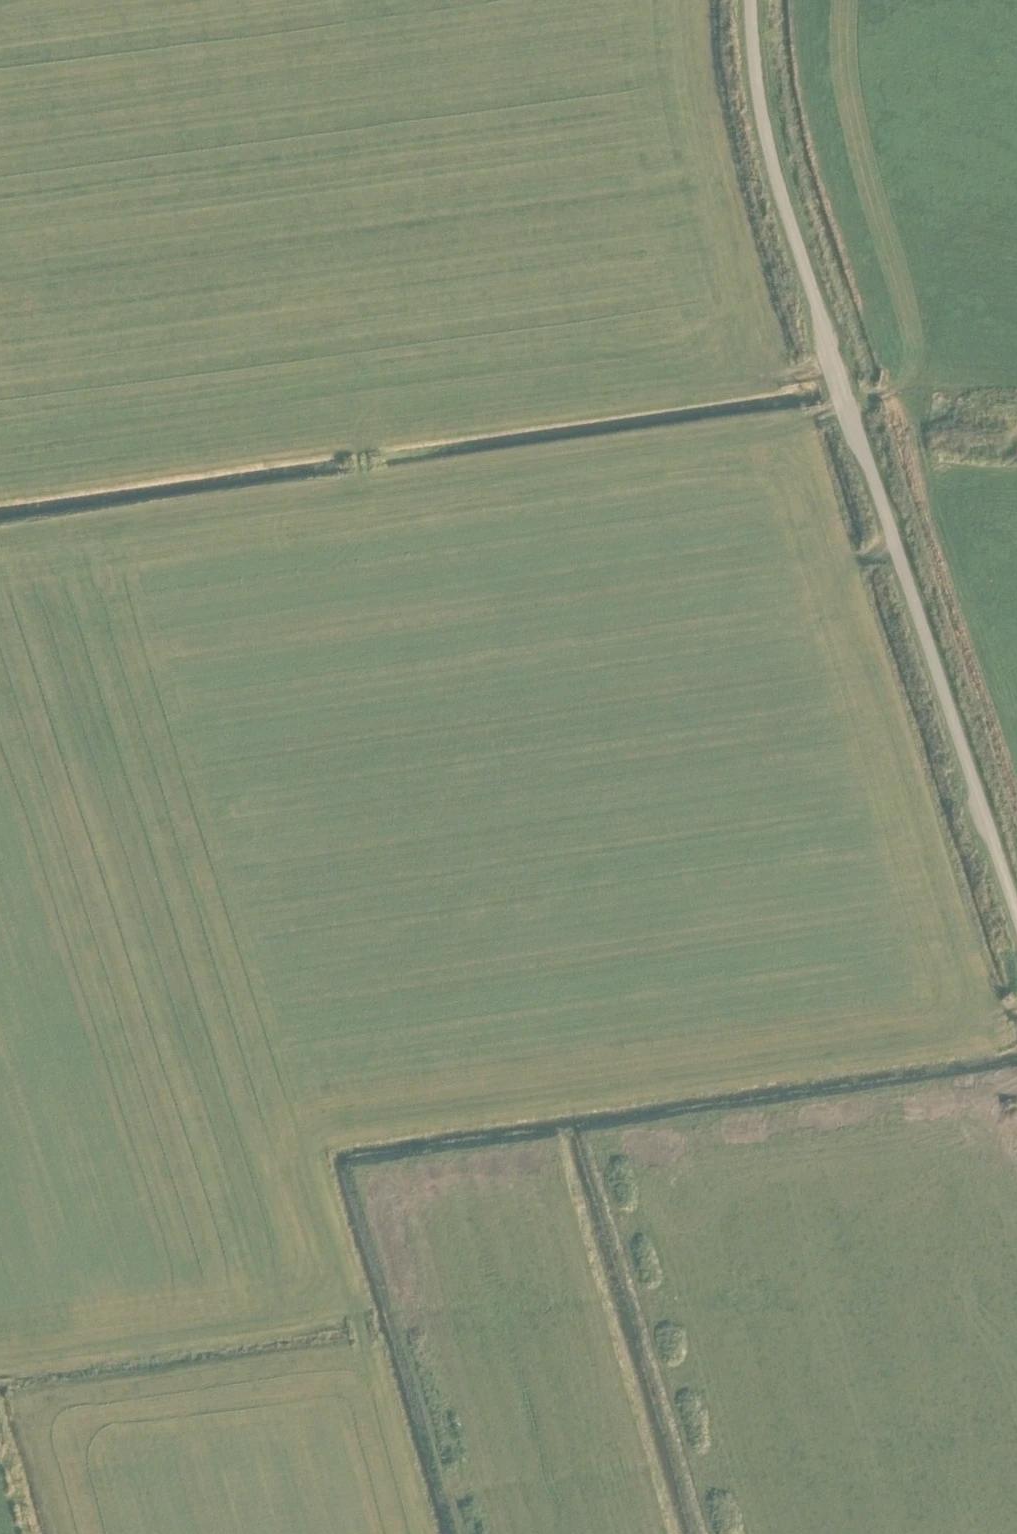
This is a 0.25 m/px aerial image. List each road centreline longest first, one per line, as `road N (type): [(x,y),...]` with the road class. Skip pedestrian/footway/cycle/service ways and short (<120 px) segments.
road 1 (unclassified): [(1016,925),(819,329),(759,121),(749,0)]

